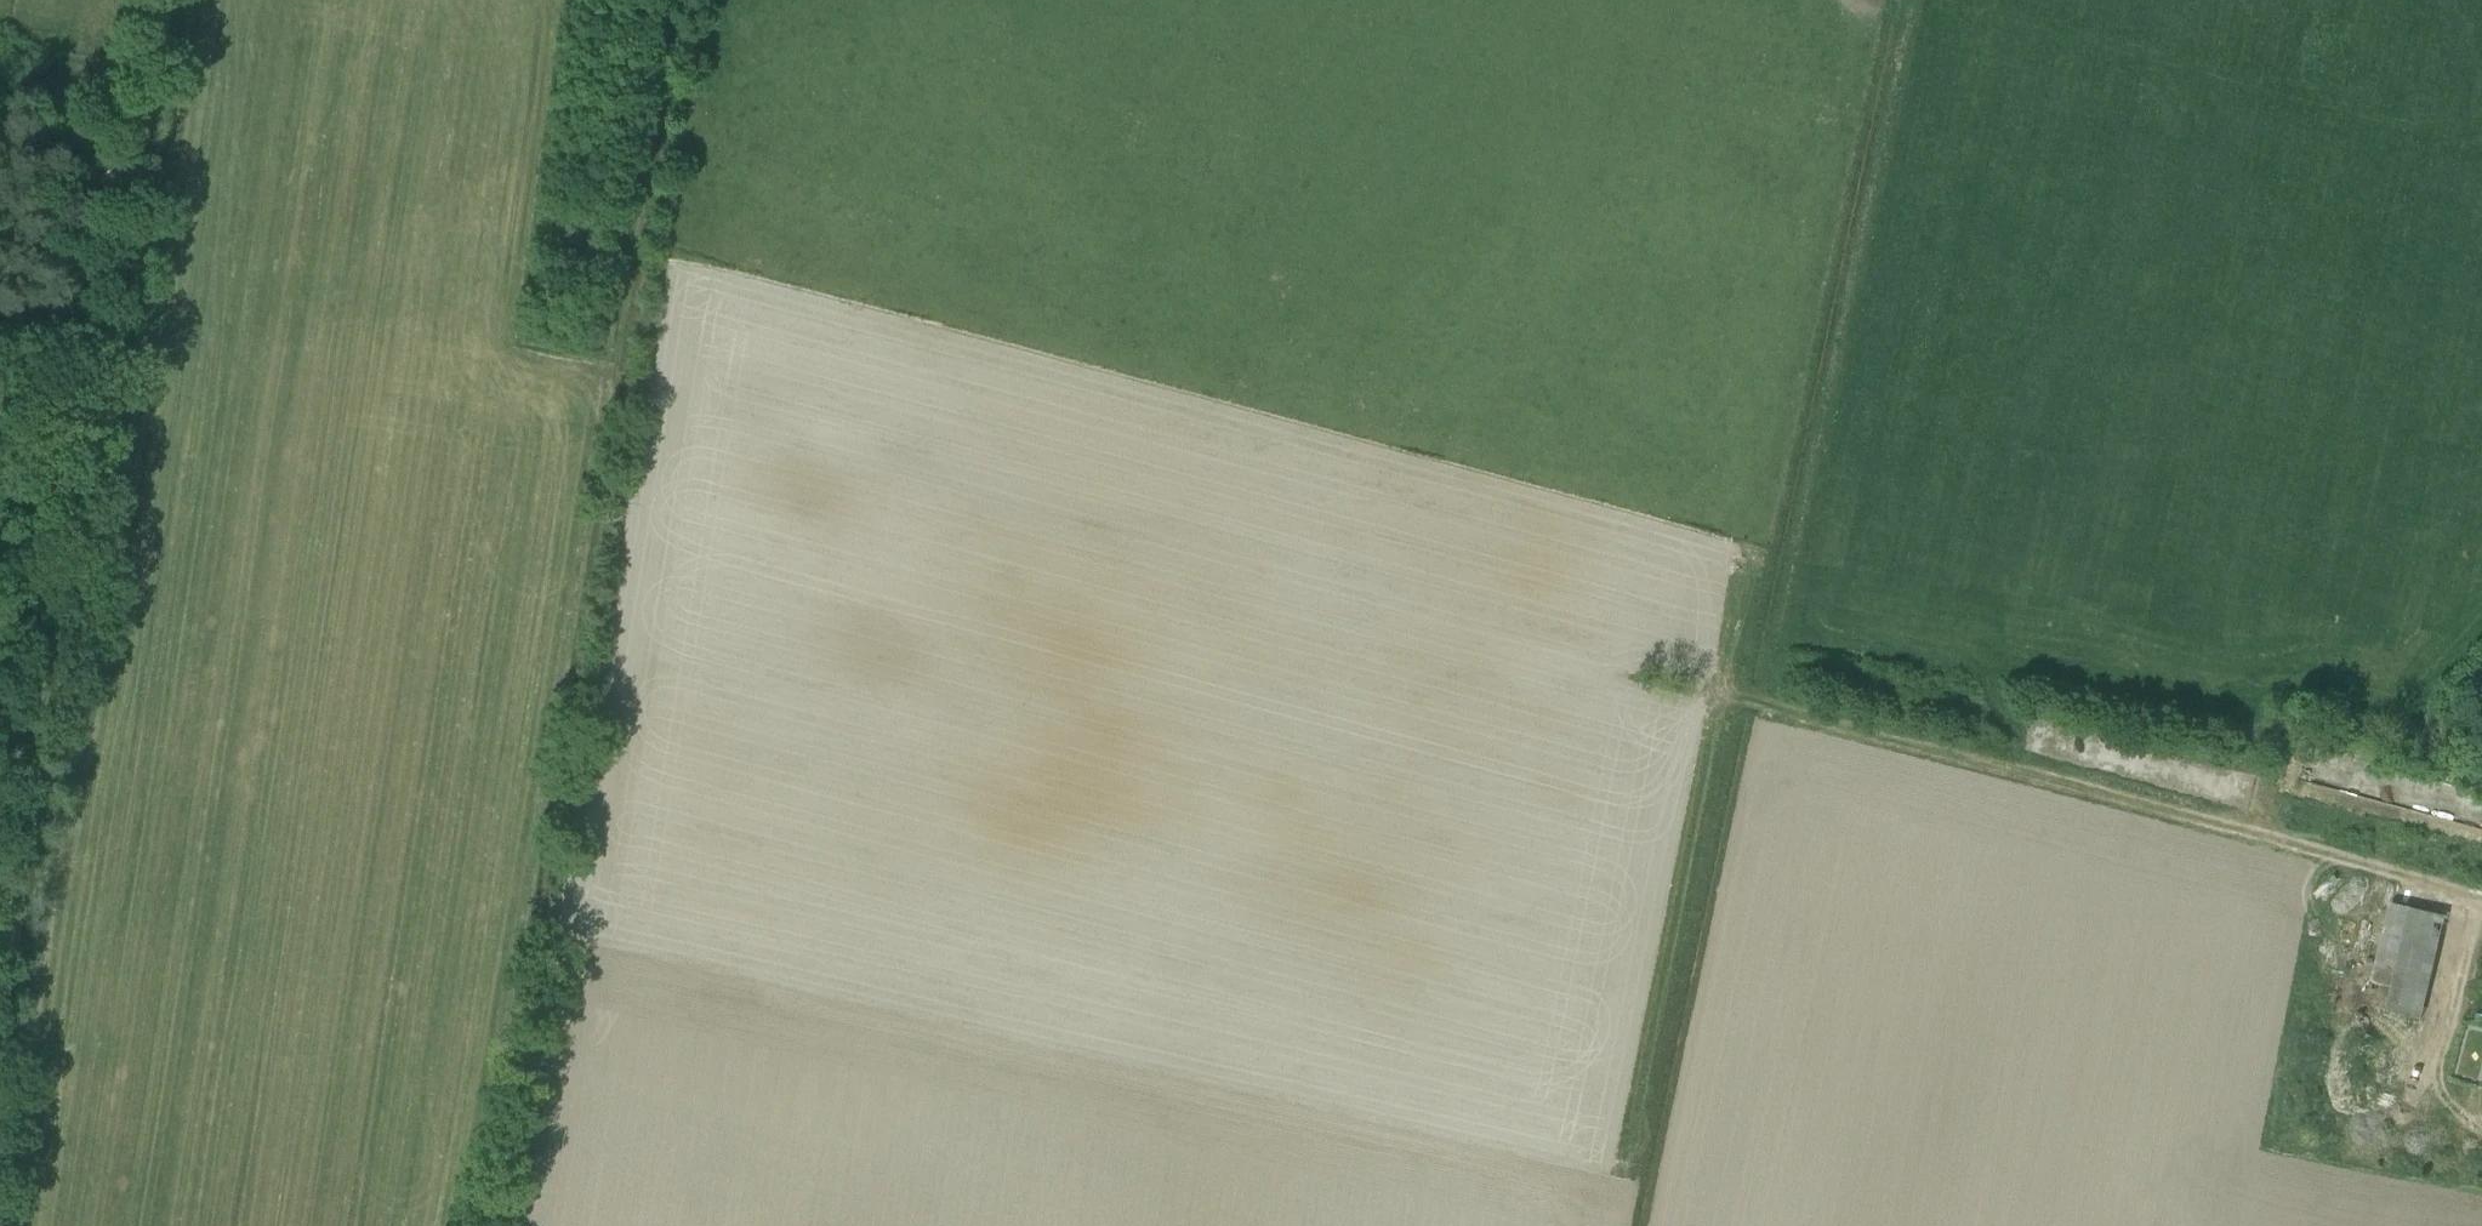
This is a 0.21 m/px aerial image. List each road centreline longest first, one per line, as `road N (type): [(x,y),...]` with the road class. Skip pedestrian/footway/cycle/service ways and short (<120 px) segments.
road 1 (track): [(0,1081),(32,878),(44,693),(72,601),(86,497),(112,408),(123,245),(167,0)]
road 2 (track): [(2481,883),(1729,687)]

